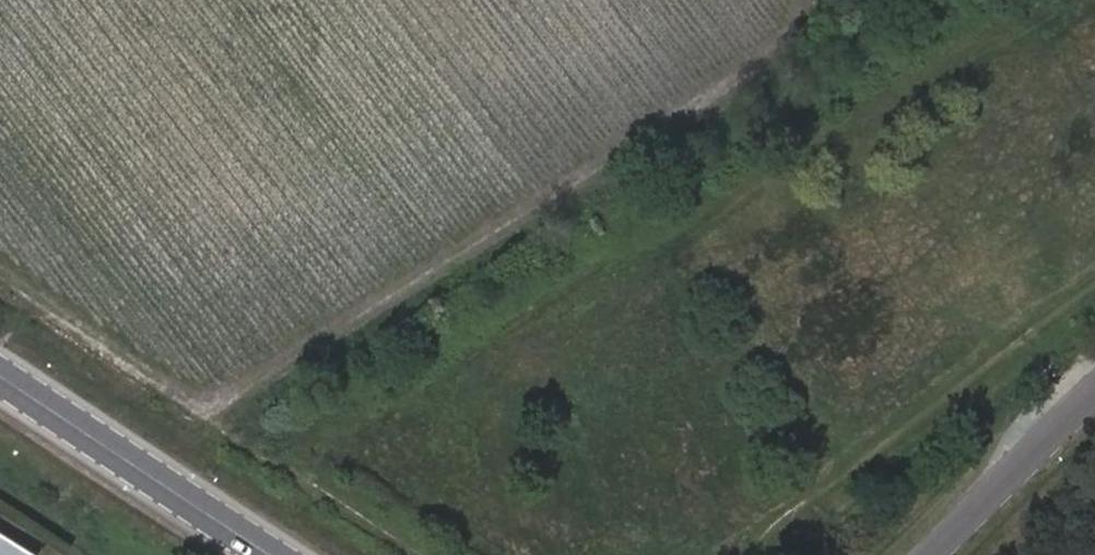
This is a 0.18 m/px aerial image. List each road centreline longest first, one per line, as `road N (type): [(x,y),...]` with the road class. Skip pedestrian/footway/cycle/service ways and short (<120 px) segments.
road 1 (track): [(0,282),(108,359),(420,554)]
road 2 (tertiary): [(0,373),(272,554)]
road 3 (residential): [(932,554),(1094,399)]

